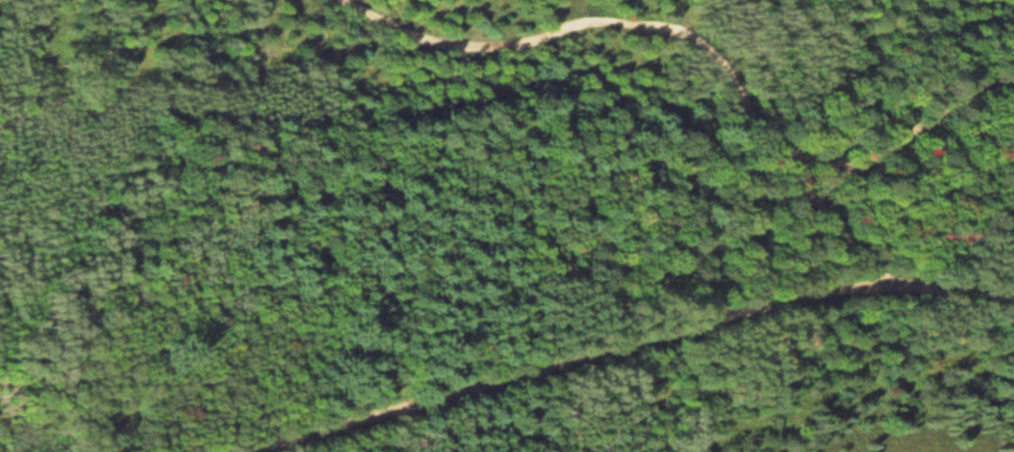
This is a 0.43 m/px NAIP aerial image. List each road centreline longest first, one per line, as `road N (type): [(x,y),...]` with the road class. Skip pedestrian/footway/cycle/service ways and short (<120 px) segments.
road 1 (residential): [(224,451),(839,286),(1013,301)]
road 2 (residential): [(351,0),(419,42),(508,44),(594,21),(693,38),(784,153),(848,167),(1013,70)]
road 3 (track): [(784,153),(888,285)]

